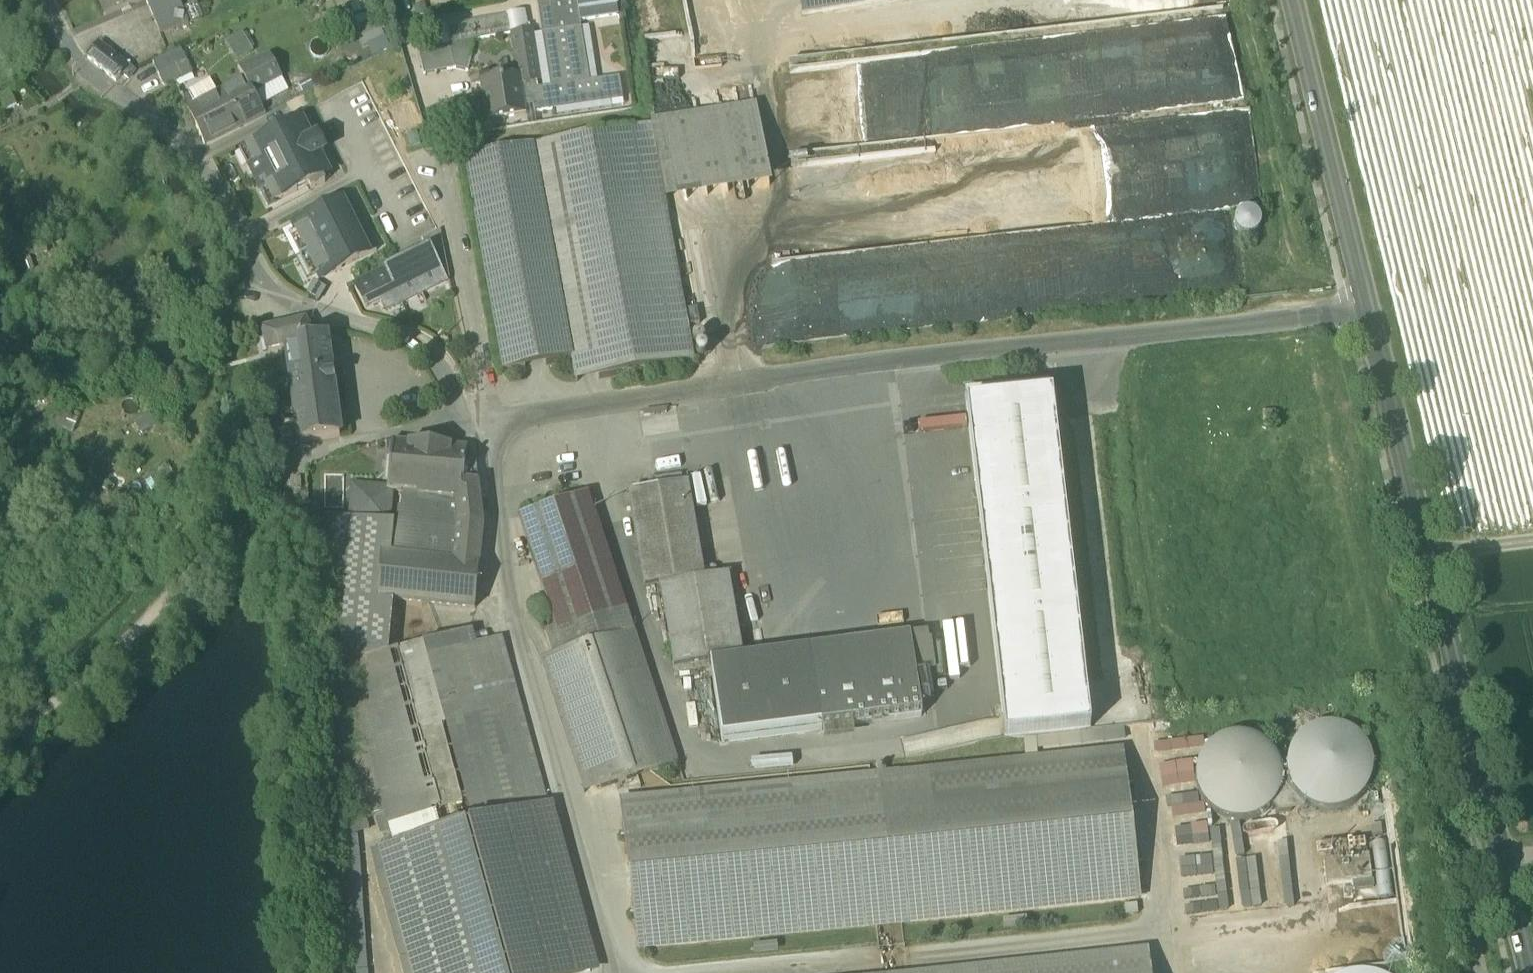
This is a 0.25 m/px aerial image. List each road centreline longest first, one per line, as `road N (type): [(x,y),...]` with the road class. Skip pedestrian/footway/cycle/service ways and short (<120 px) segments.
road 1 (residential): [(494,419),(900,360),(1368,317)]
road 2 (tertiary): [(1532,972),(1368,317)]
road 3 (residential): [(49,0),(88,81),(205,164),(265,281),(289,306),(429,346),(474,421)]
road 4 (unclassified): [(614,972),(517,615),(494,419)]
road 5 (tertiary): [(1368,317),(1297,0)]
road 6 (track): [(0,741),(83,679),(167,596)]
road 7 (residential): [(474,421),(302,454),(284,466)]
road 8 (track): [(167,596),(223,548),(245,508),(284,466)]

